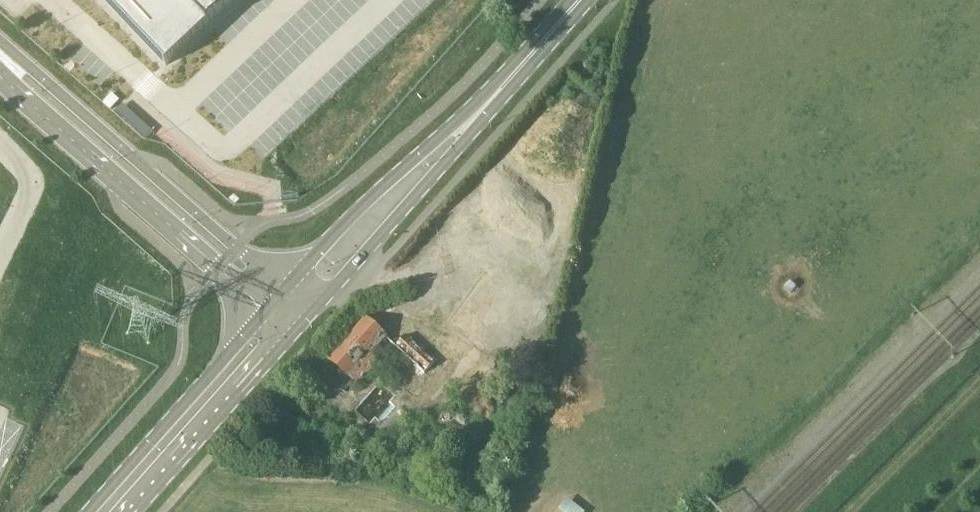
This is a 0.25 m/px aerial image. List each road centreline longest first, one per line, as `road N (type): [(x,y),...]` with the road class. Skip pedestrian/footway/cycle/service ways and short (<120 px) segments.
road 1 (secondary): [(302,324),(559,25)]
road 2 (secondary): [(559,25),(364,201),(285,291)]
road 3 (unclassified): [(285,291),(0,44)]
road 4 (unclassified): [(0,65),(267,311)]
road 5 (secondary): [(267,311),(89,511)]
road 6 (secondary): [(132,511),(302,324)]
road 7 (track): [(849,511),(979,383)]

